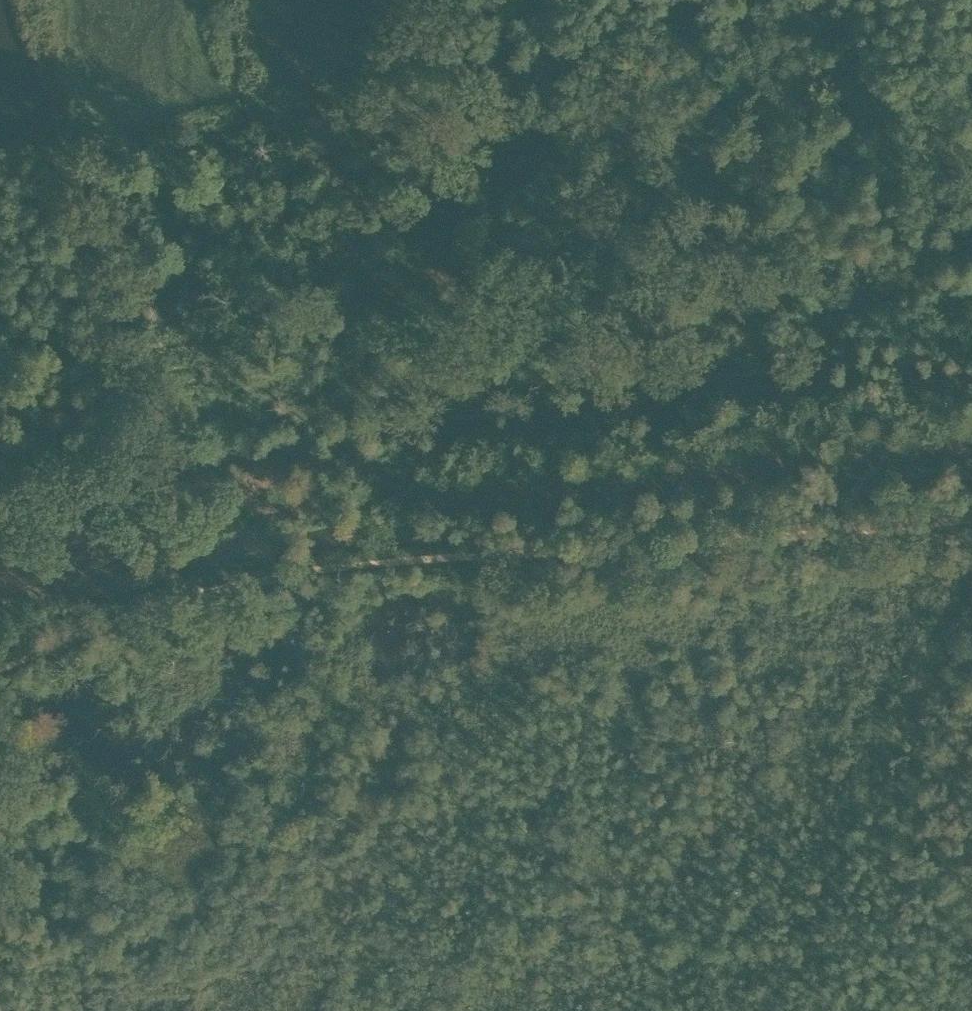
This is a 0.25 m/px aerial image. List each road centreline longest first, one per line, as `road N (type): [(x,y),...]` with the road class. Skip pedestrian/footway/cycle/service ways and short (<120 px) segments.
road 1 (track): [(0,664),(221,585),(390,562),(971,517)]

